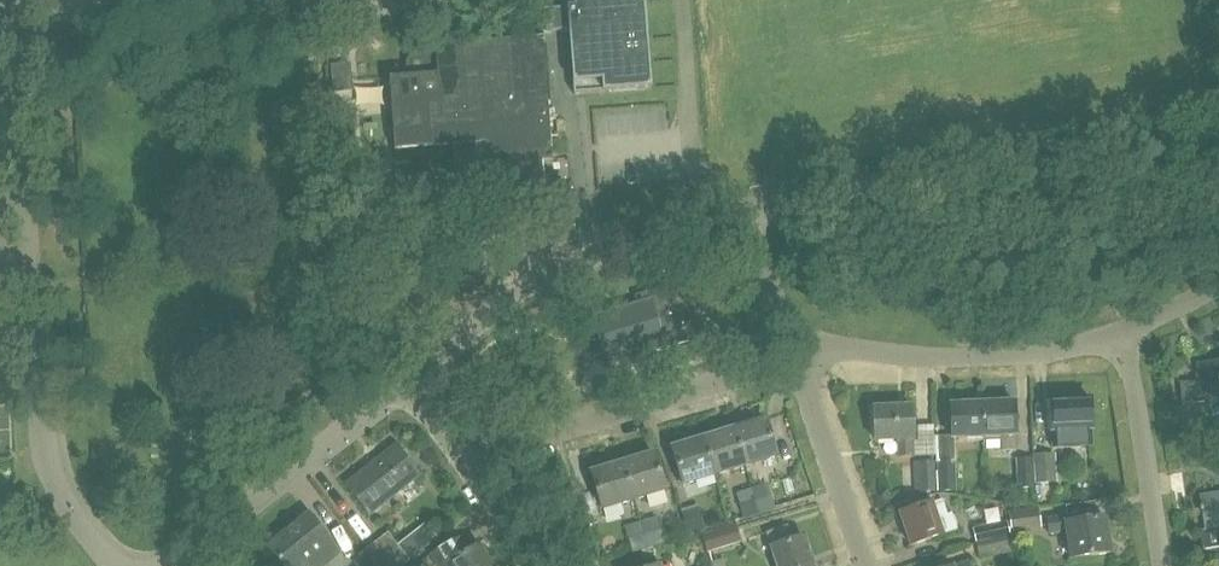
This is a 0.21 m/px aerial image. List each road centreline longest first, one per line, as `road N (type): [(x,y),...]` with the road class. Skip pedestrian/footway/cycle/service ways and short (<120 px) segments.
road 1 (residential): [(748,209),(1218,113)]
road 2 (residential): [(403,373),(550,274),(626,240),(748,209)]
road 3 (residential): [(458,457),(799,352)]
road 4 (residential): [(22,0),(37,335)]
road 5 (residential): [(799,352),(839,346),(896,357),(1004,357),(1121,330)]
road 6 (residential): [(162,565),(403,373)]
road 7 (residential): [(114,565),(53,474),(37,335)]
road 8 (residential): [(1162,565),(1121,330)]
road 9 (residential): [(799,352),(869,565)]
road 10 (residential): [(799,352),(748,209)]
road 11 (residential): [(523,565),(458,457)]

